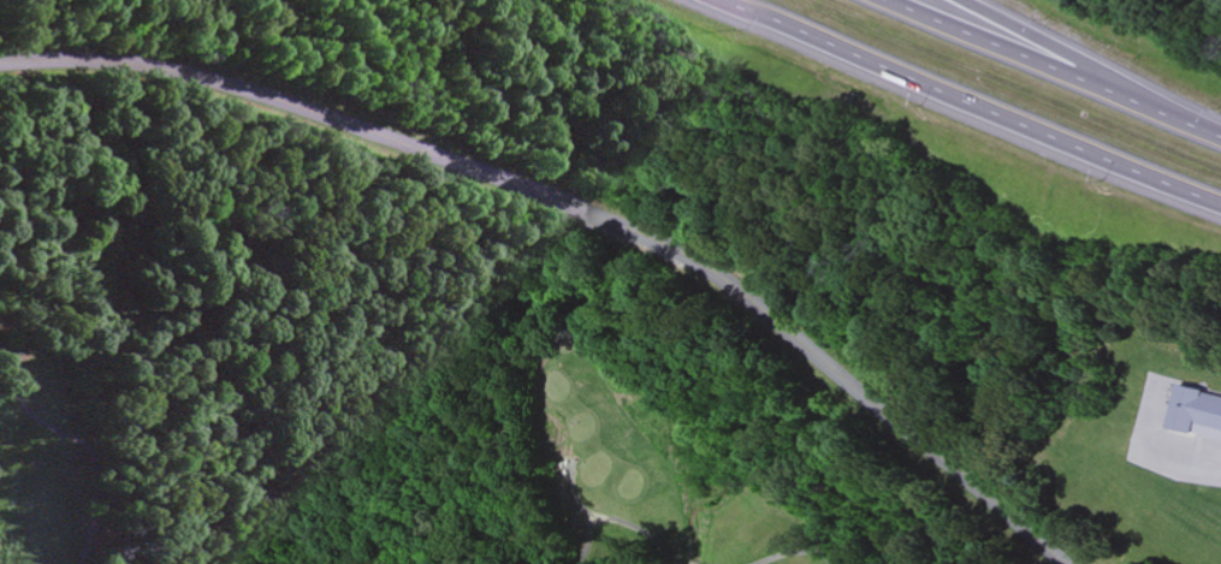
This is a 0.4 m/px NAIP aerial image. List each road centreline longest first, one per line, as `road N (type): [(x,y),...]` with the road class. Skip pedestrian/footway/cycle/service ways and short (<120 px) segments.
road 1 (residential): [(1064,563),(767,313),(666,245),(231,87),(108,64),(0,64)]
road 2 (motorway): [(712,0),(1220,206)]
road 3 (motorway): [(1202,129),(884,0)]
road 4 (motorway): [(1202,129),(953,0)]

